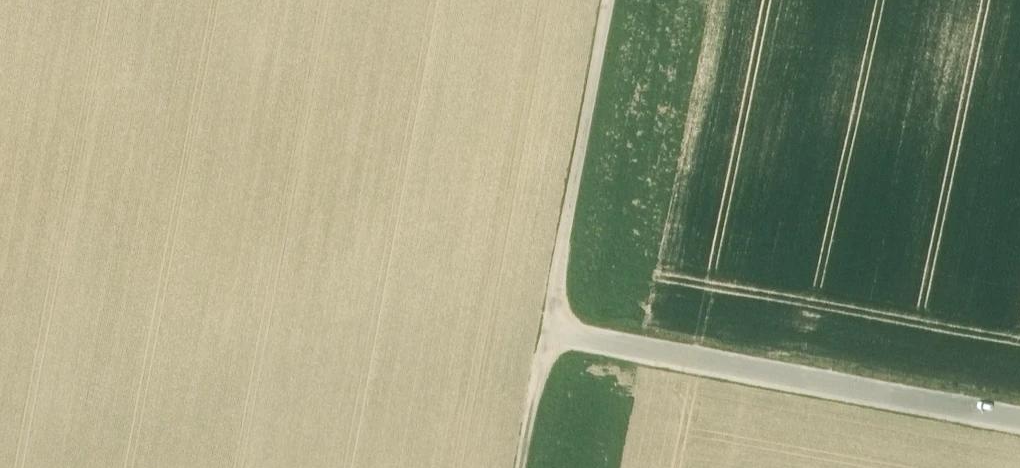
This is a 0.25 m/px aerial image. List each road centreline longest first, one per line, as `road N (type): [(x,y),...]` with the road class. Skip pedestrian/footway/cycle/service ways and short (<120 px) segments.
road 1 (track): [(608,0),(519,467)]

